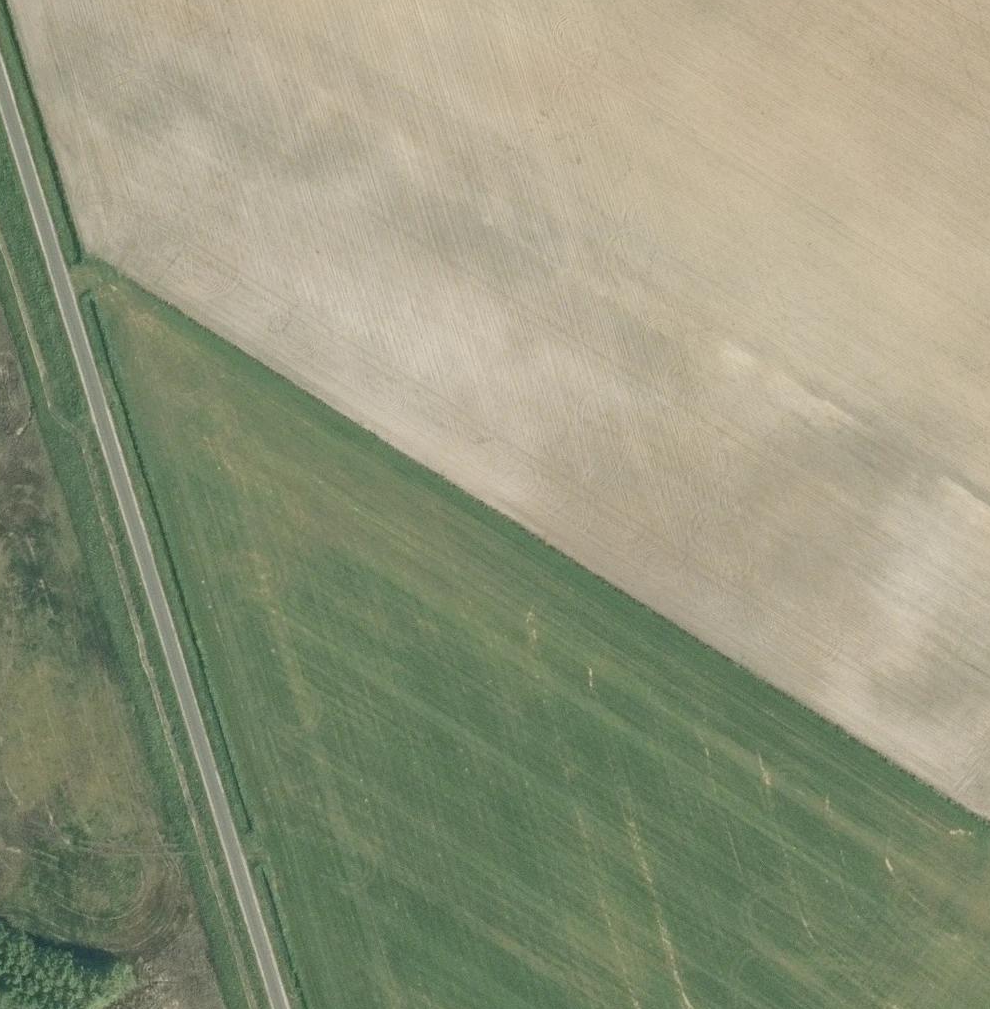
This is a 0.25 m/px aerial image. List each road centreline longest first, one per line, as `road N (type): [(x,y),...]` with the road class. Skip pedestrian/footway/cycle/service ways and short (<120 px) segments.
road 1 (unclassified): [(280,1008),(0,83)]

